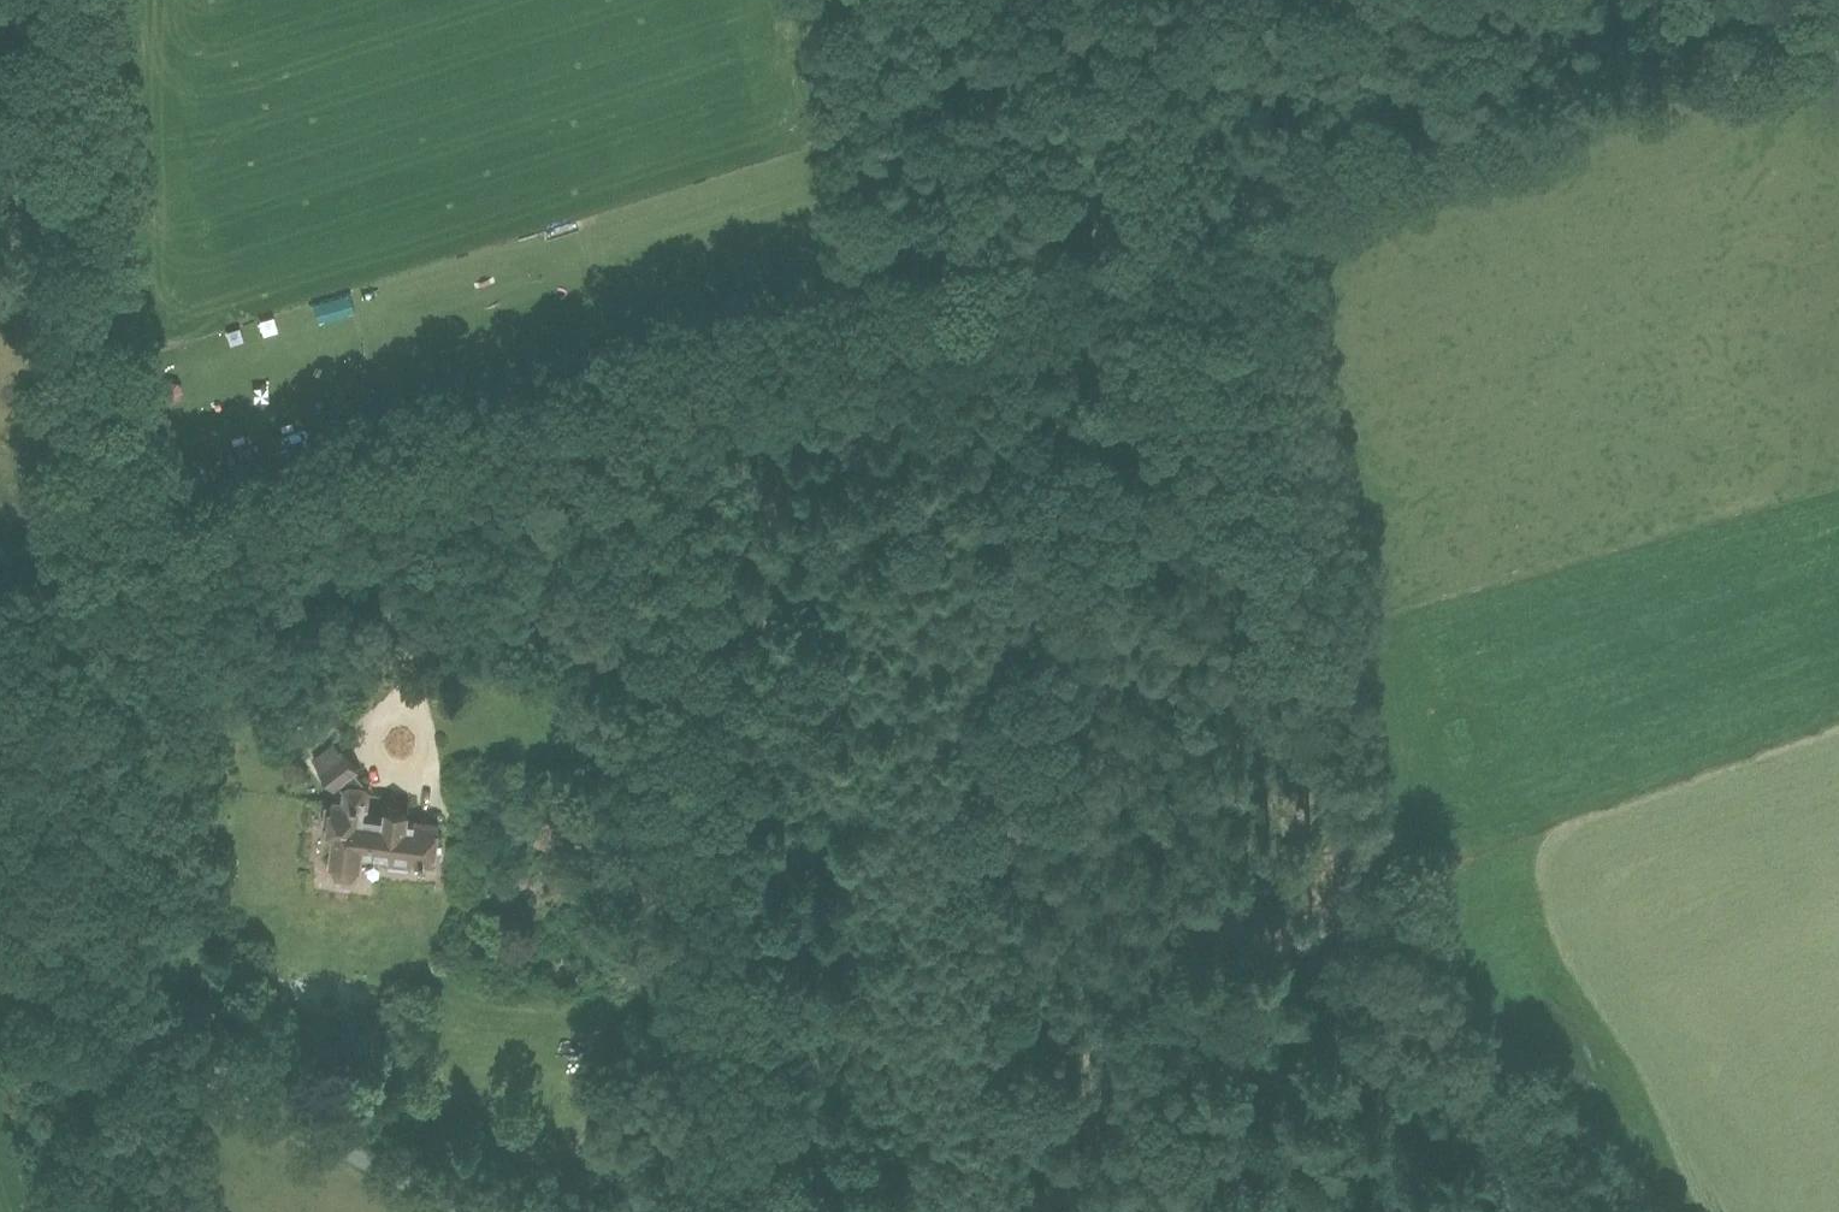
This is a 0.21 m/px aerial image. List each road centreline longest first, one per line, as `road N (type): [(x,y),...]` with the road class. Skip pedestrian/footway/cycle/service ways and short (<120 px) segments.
road 1 (track): [(0,624),(101,557),(139,542),(1838,32)]
road 2 (track): [(131,1022),(120,703),(101,557),(71,0)]
road 3 (unclassified): [(464,1211),(260,1102),(131,1022),(0,974)]

